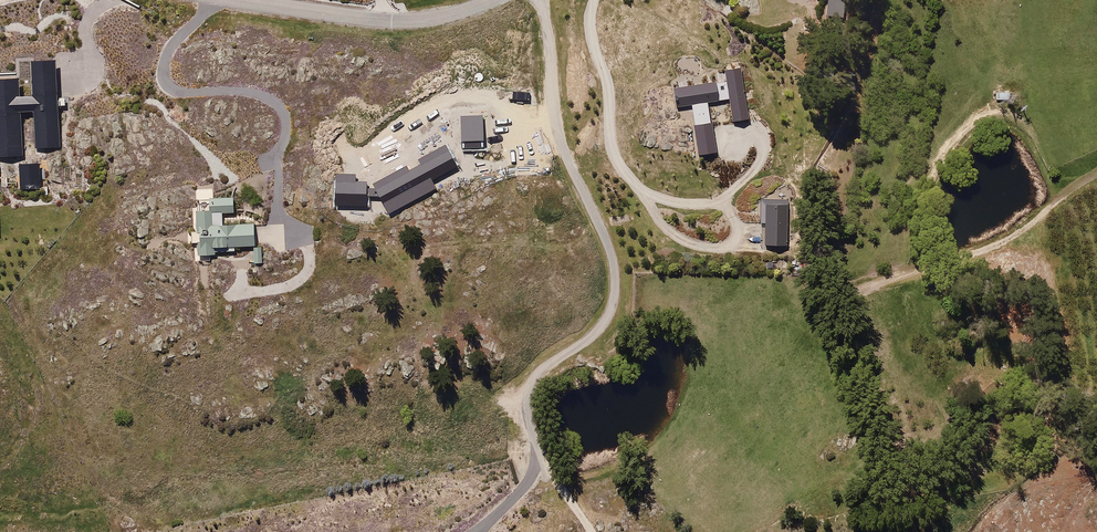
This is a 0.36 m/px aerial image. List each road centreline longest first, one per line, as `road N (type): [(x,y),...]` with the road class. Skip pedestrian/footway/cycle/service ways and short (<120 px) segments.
road 1 (track): [(1096,174),(1009,239),(843,296)]
road 2 (residential): [(491,0),(418,19),(239,0)]
road 3 (track): [(940,266),(924,204),(933,162),(959,129),(988,111)]
road 4 (track): [(556,120),(531,124),(470,94),(444,98),(395,130)]
road 5 (track): [(275,203),(284,222),(305,235),(307,273),(289,286),(233,295)]

